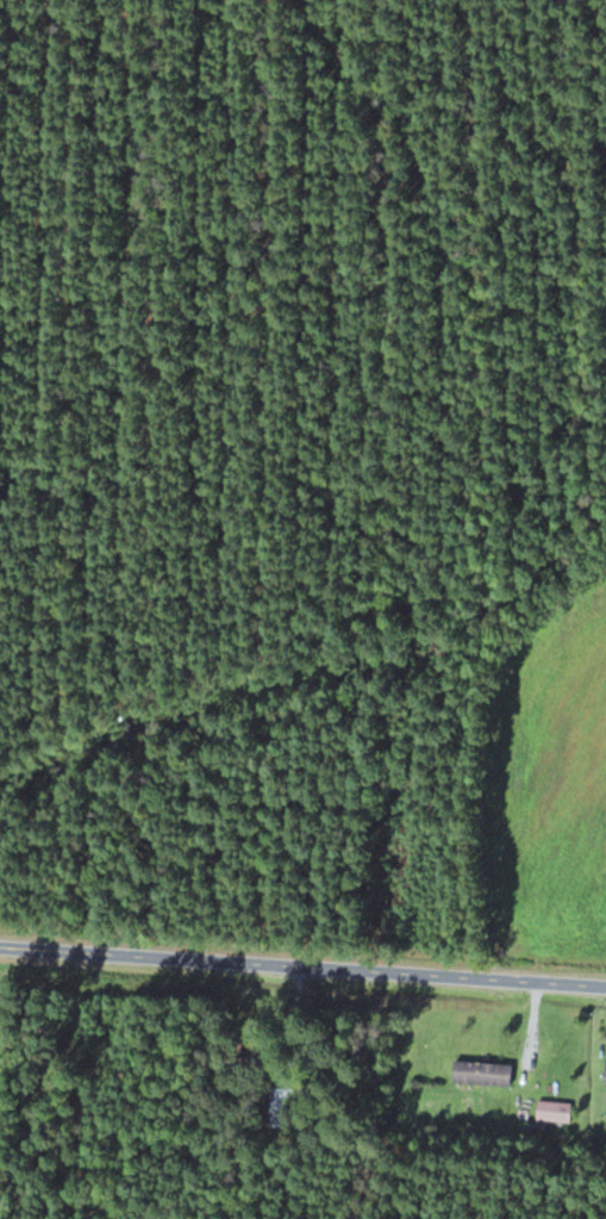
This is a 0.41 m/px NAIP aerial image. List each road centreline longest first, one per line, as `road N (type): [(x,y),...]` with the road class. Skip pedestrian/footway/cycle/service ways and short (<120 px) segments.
road 1 (residential): [(605,989),(0,956)]

